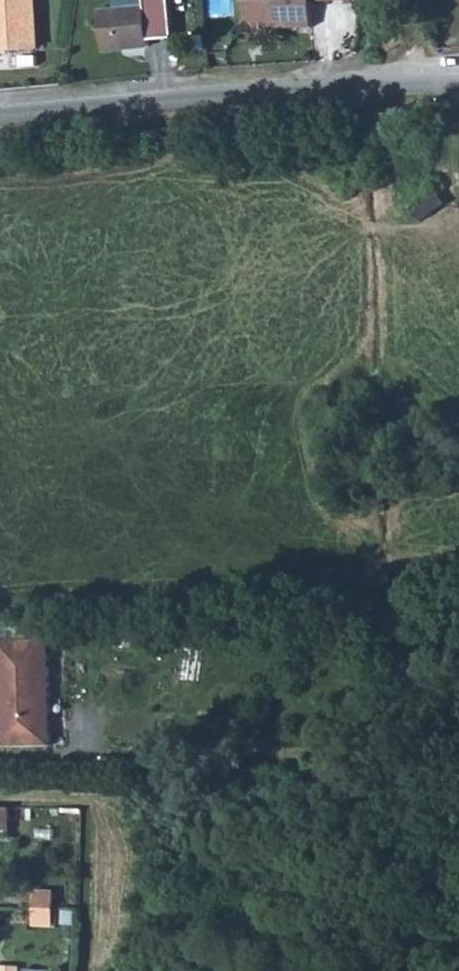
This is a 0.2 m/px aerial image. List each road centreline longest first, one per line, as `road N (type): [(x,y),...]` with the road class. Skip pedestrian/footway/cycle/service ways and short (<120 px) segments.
road 1 (unclassified): [(0,112),(301,83),(458,76)]

